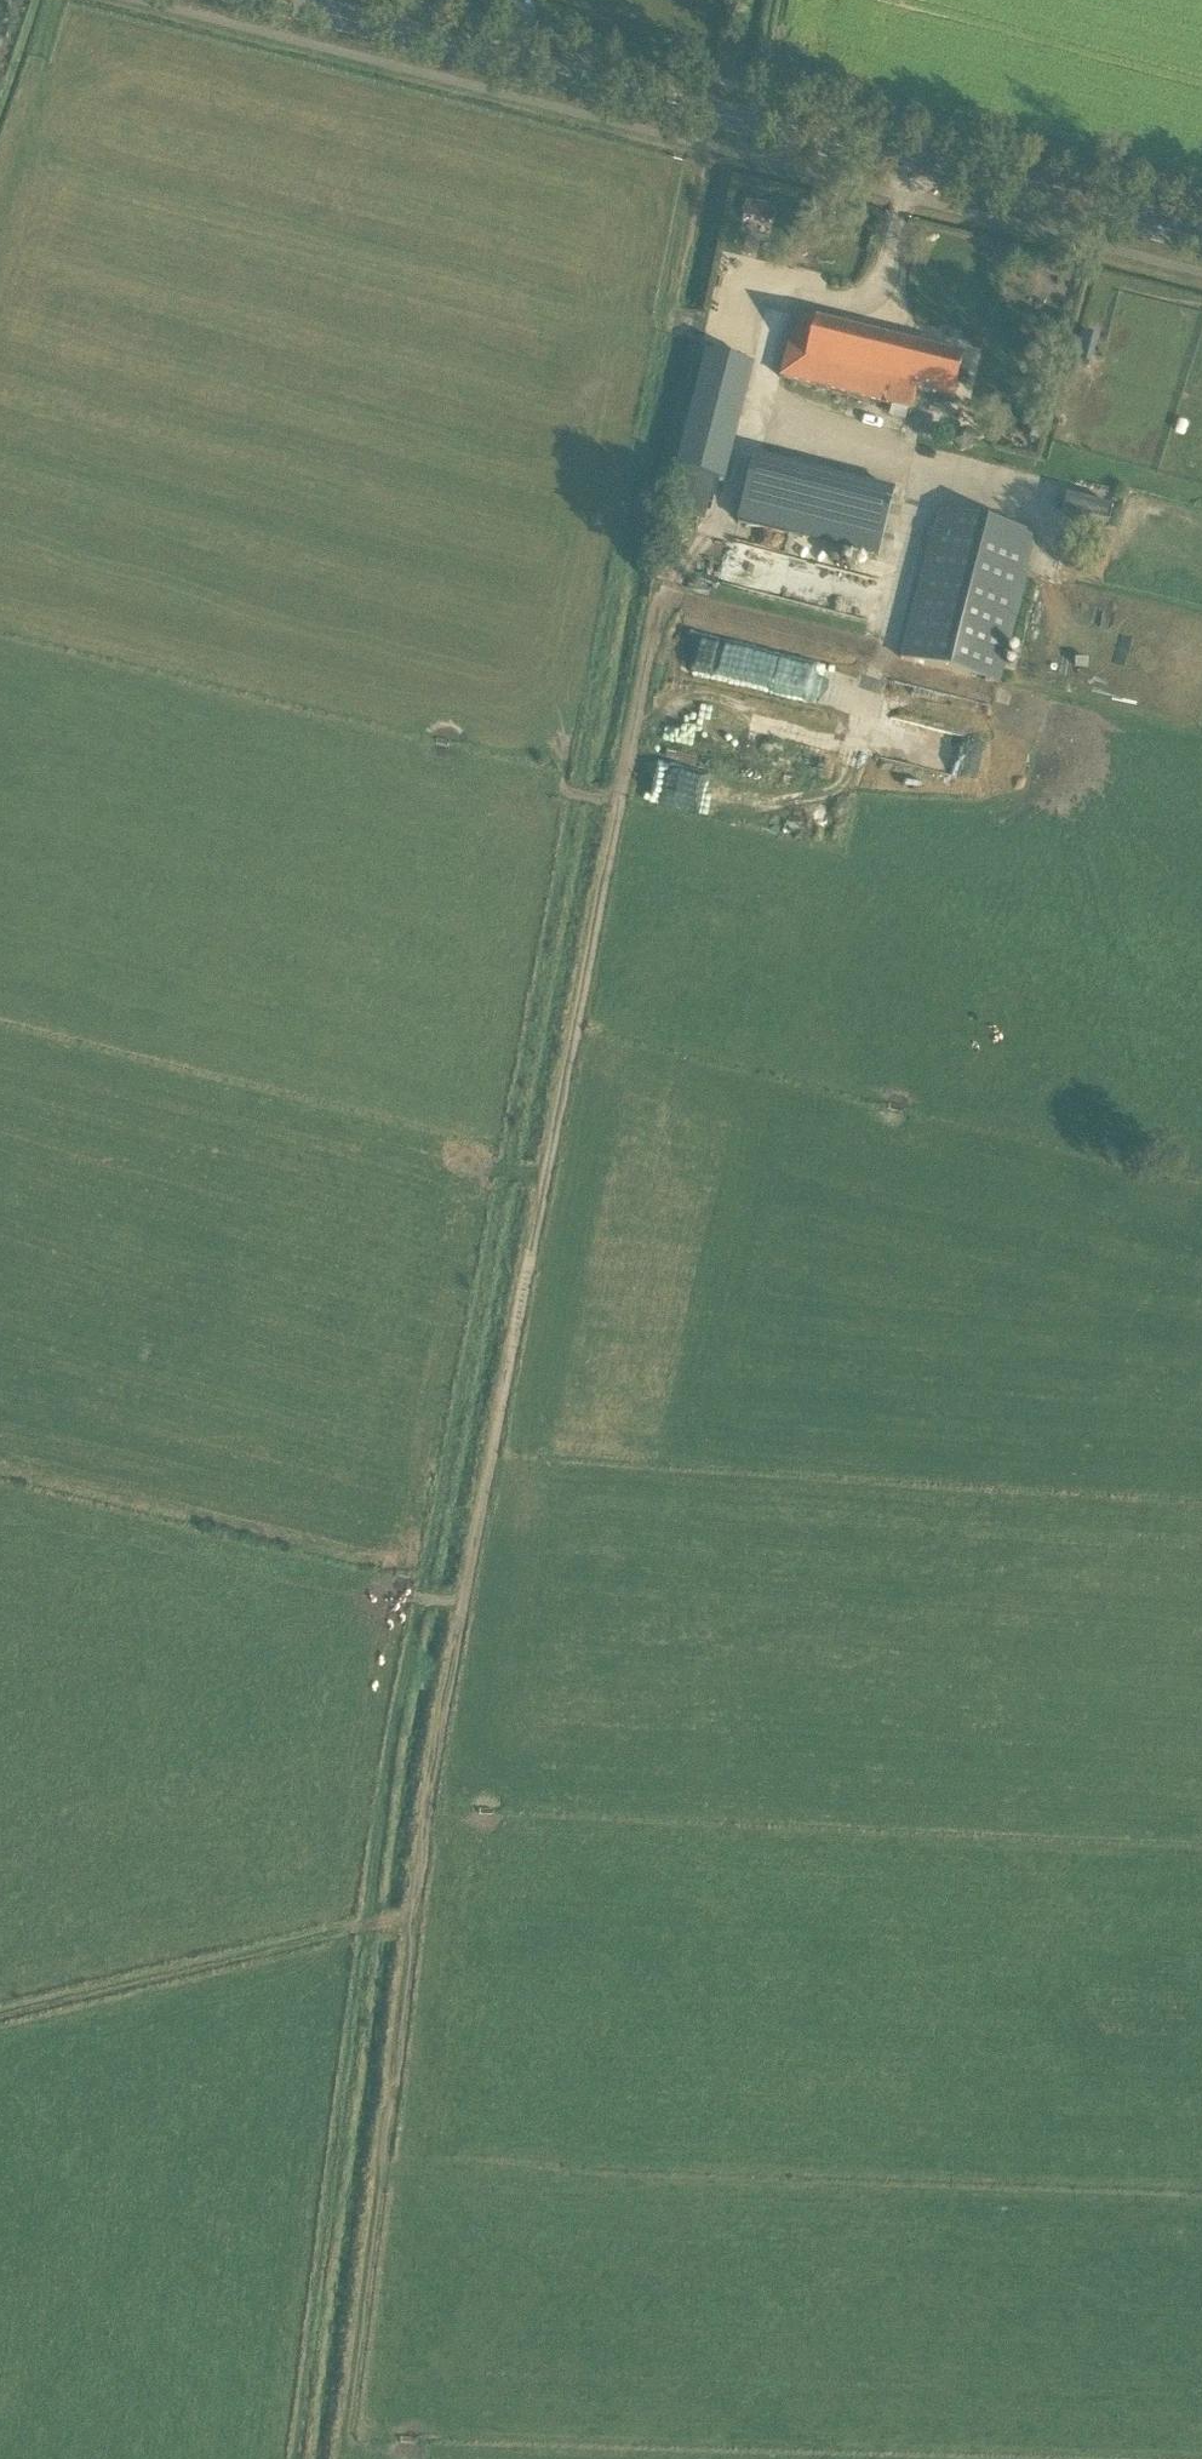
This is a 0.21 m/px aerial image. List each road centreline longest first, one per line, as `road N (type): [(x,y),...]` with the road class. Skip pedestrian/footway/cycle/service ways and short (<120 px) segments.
road 1 (track): [(884,654),(676,603),(657,613),(410,1892),(385,2158)]
road 2 (secondary): [(1201,241),(263,0)]

